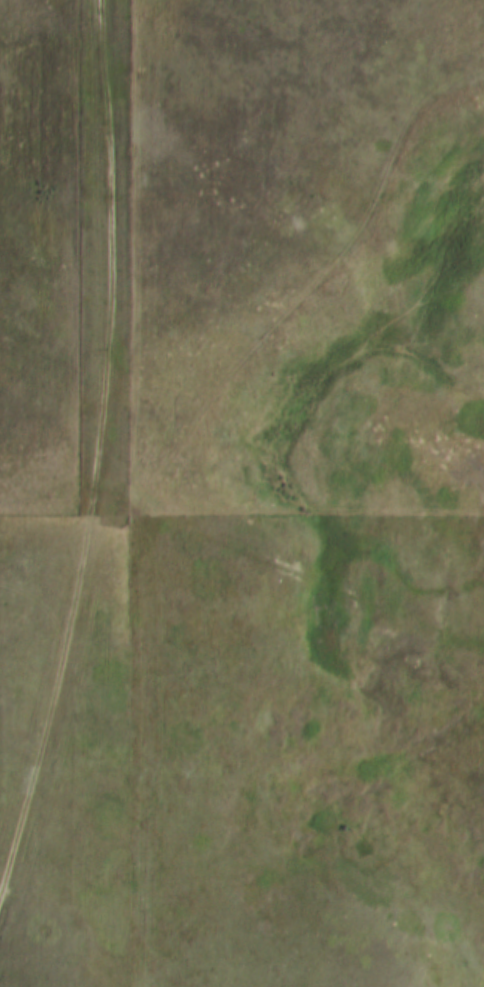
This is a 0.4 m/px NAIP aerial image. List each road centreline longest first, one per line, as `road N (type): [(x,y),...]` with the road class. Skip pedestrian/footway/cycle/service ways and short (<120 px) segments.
road 1 (track): [(146,986),(142,554),(150,487),(208,394),(357,239),(412,113),(450,79),(483,64)]
road 2 (track): [(97,0),(113,255),(102,432),(86,555),(0,888)]

